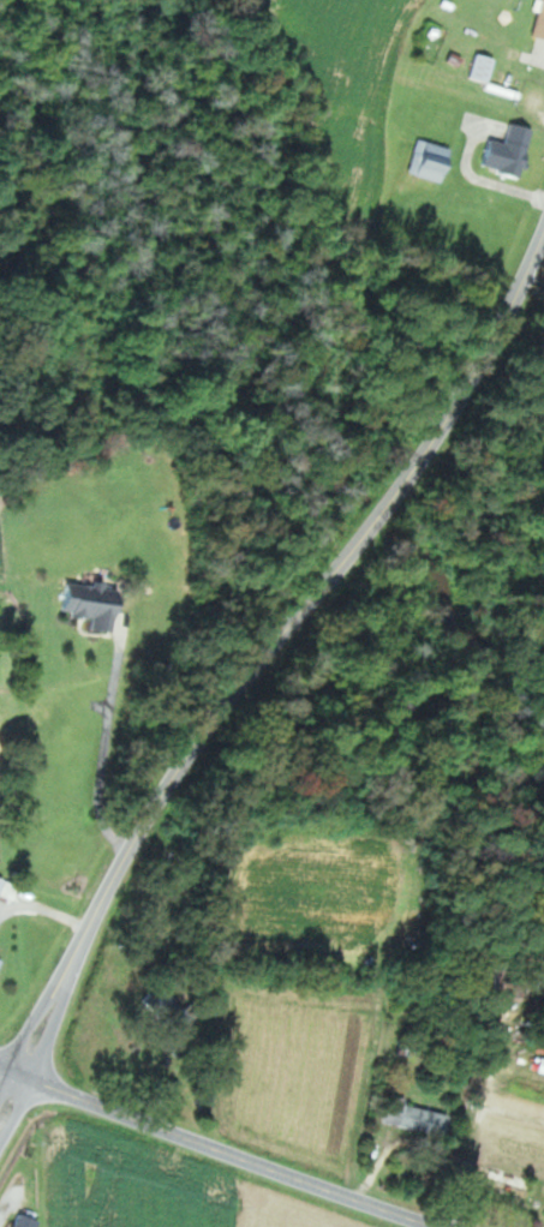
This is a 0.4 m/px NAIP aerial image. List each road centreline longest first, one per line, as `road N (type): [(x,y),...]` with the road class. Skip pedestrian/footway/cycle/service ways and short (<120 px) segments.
road 1 (residential): [(20,1067),(128,842),(195,741),(429,451),(543,224)]
road 2 (residential): [(446,1226),(262,1166),(20,1067)]

